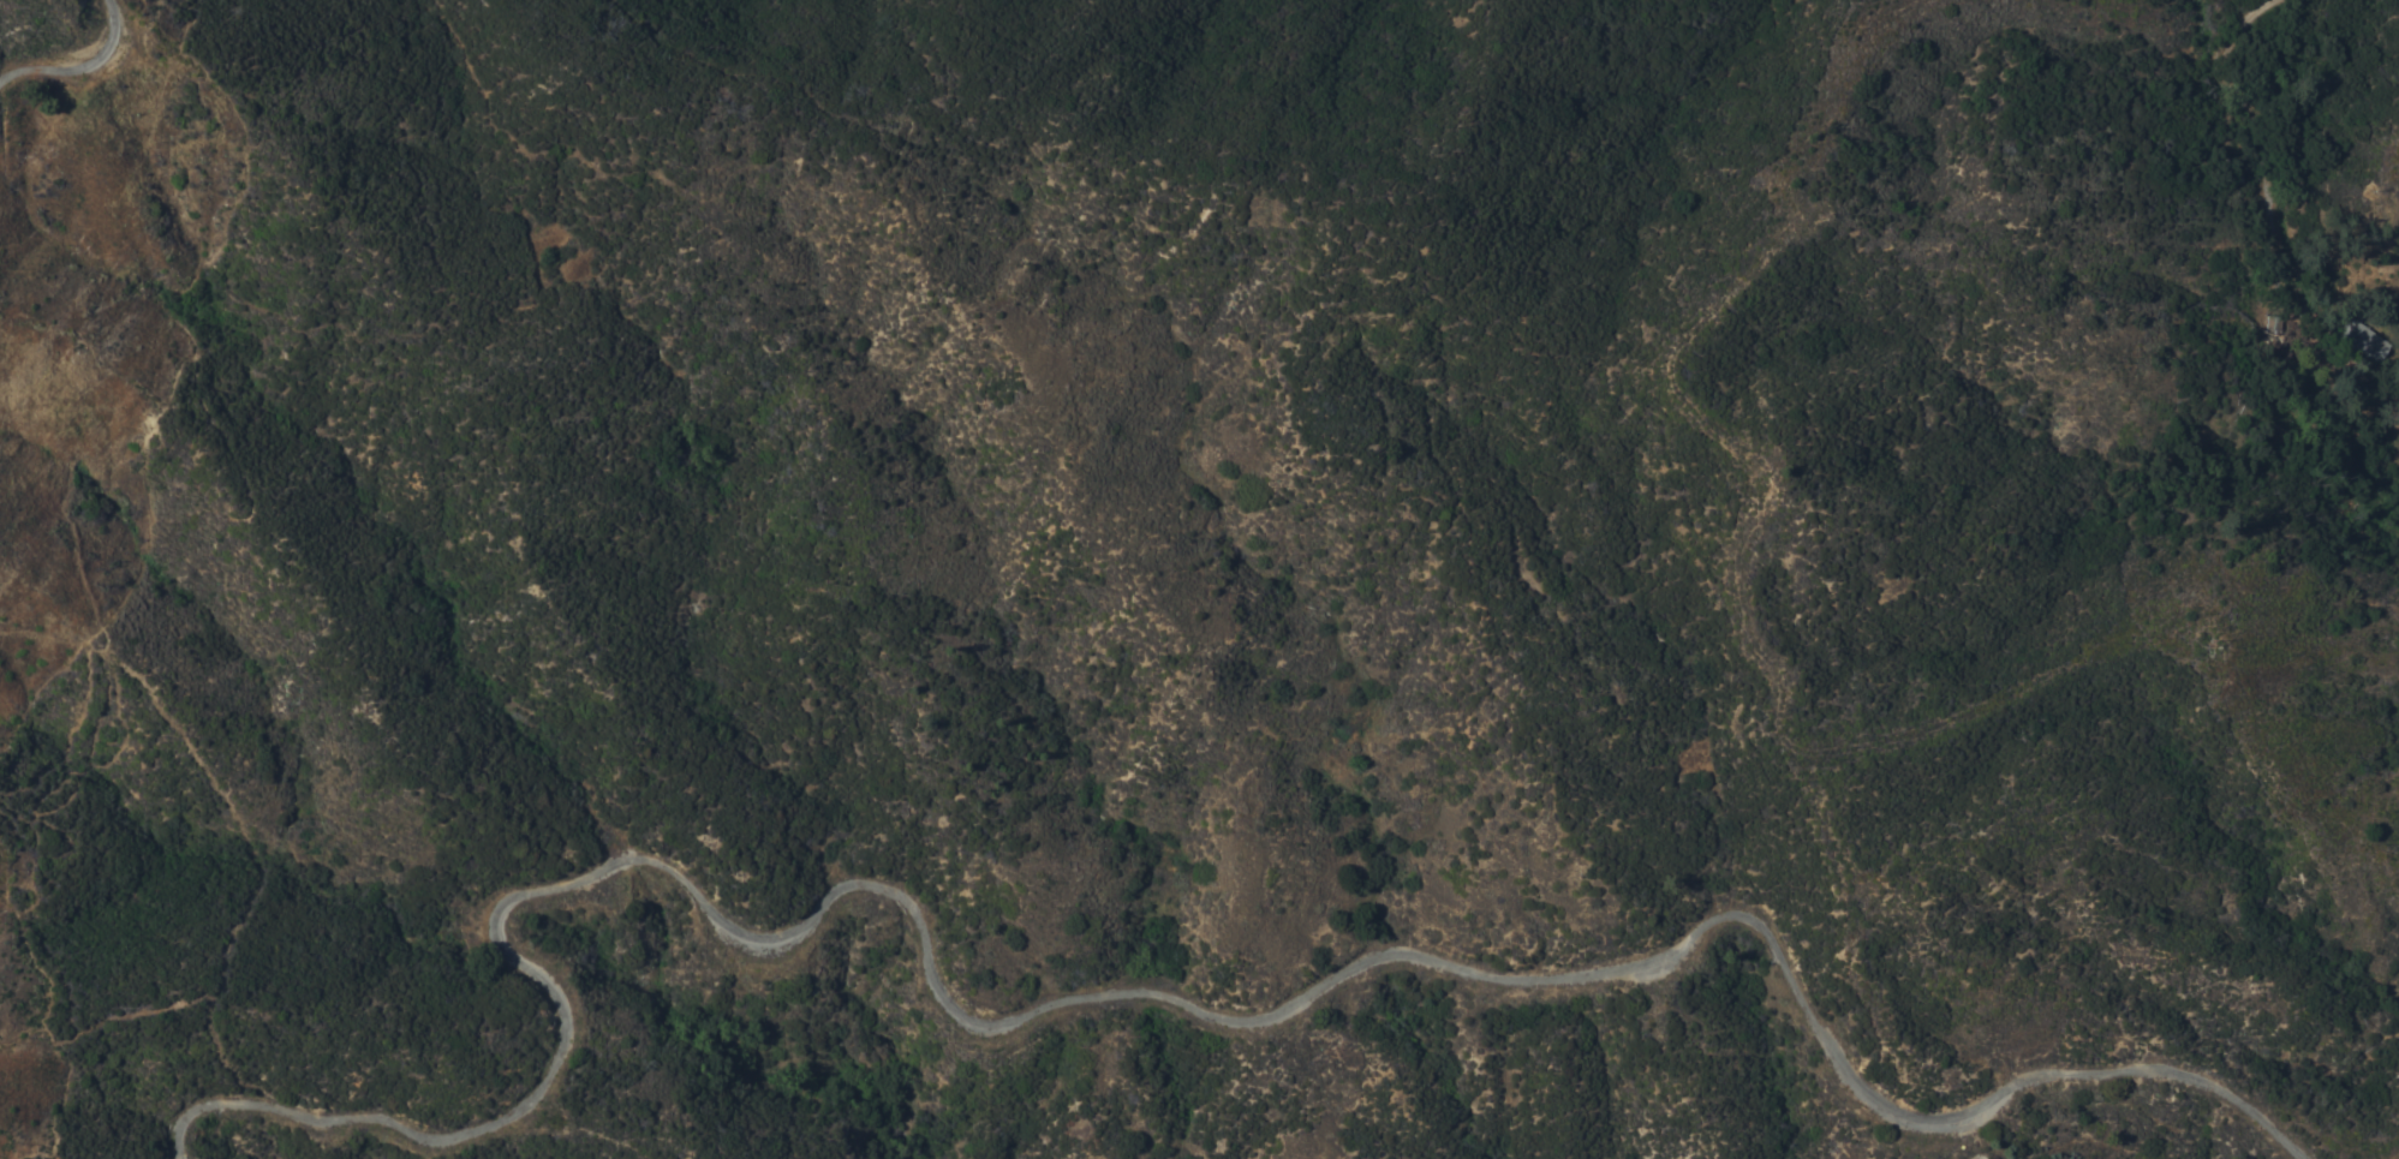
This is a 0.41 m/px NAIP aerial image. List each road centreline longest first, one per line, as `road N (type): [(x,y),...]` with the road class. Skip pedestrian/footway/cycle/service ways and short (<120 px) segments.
road 1 (track): [(192,1158),(196,1127),(219,1105),(375,1119),(424,1136),(454,1135),(531,1097),(549,1080),(563,1039),(561,1010),(506,952),(497,925),(512,900),(638,860),(723,924),(754,934),(811,920),(843,891),(870,892),(903,910),(931,988),(960,1012),(991,1022),(1066,997),(1109,996),(1159,999),(1225,1023),(1260,1020),(1367,963),(1400,957),(1536,982),(1571,980),(1640,970),(1679,952),(1721,916),(1745,916),(1768,940),(1810,1023),(1876,1100),(1945,1115),(2041,1071),(2179,1070),(2226,1092),(2318,1158)]
road 2 (track): [(2398,465),(2340,400),(2319,279),(2326,167),(2313,127),(2233,32),(2269,0)]
road 3 (track): [(0,90),(17,71),(97,71),(113,47),(114,0)]

